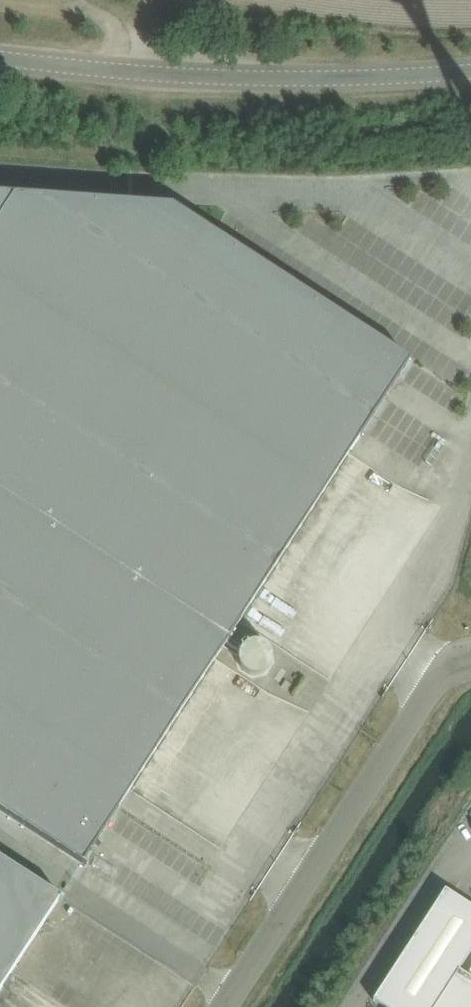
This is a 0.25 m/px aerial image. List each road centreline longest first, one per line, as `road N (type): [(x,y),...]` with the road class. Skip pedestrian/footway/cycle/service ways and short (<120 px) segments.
road 1 (tertiary): [(470,71),(243,77),(0,57)]
road 2 (unclassified): [(470,657),(436,675),(224,1006)]

